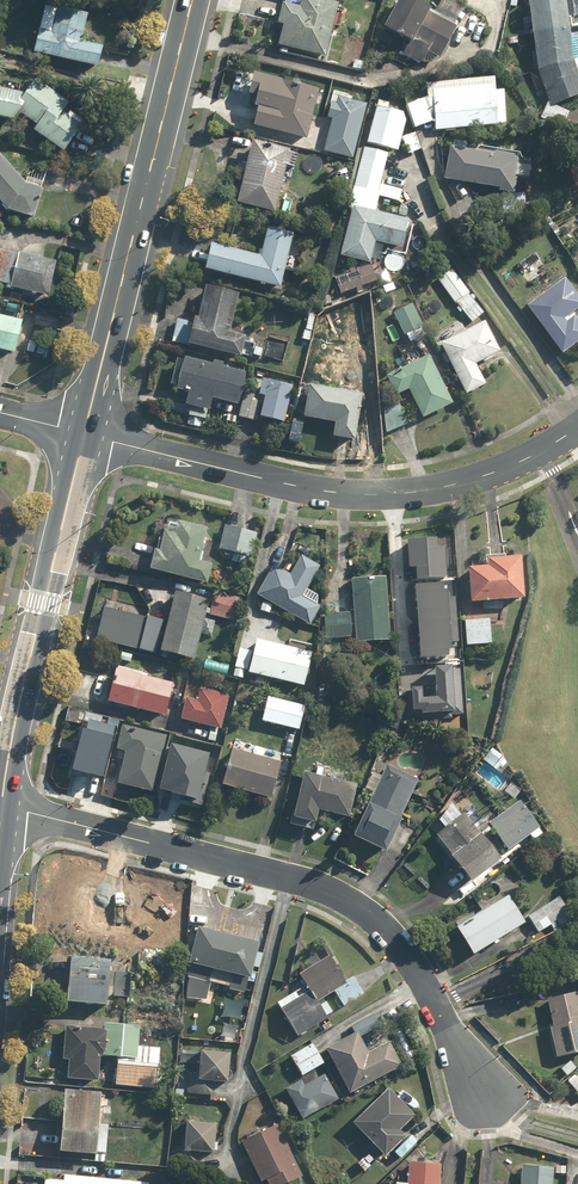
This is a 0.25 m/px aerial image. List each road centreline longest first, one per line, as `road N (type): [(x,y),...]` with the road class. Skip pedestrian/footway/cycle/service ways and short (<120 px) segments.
road 1 (residential): [(1,806),(356,905),(383,922),(407,954),(493,1103)]
road 2 (residential): [(577,426),(508,466),(448,486),(341,494),(89,436)]
road 3 (secondary): [(192,0),(89,436)]
road 4 (secondary): [(89,436),(43,603),(1,806)]

